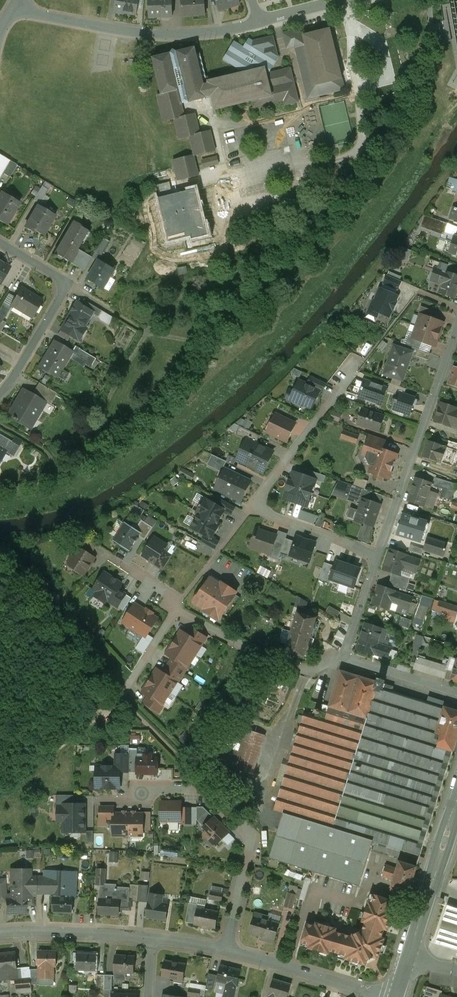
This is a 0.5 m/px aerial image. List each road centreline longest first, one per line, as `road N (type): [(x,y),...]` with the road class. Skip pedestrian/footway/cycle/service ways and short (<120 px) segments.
road 1 (residential): [(376,560),(274,517),(258,501),(355,368)]
road 2 (residential): [(259,23),(158,35),(12,9)]
road 3 (residential): [(227,949),(251,837),(208,789),(142,792)]
road 4 (residential): [(376,560),(456,331)]
road 5 (residential): [(0,243),(63,288),(0,395)]
road 6 (residential): [(384,996),(227,949)]
road 7 (residential): [(152,940),(0,934)]
road 8 (residential): [(175,610),(258,655),(308,671)]
road 9 (secondary): [(451,821),(407,961)]

